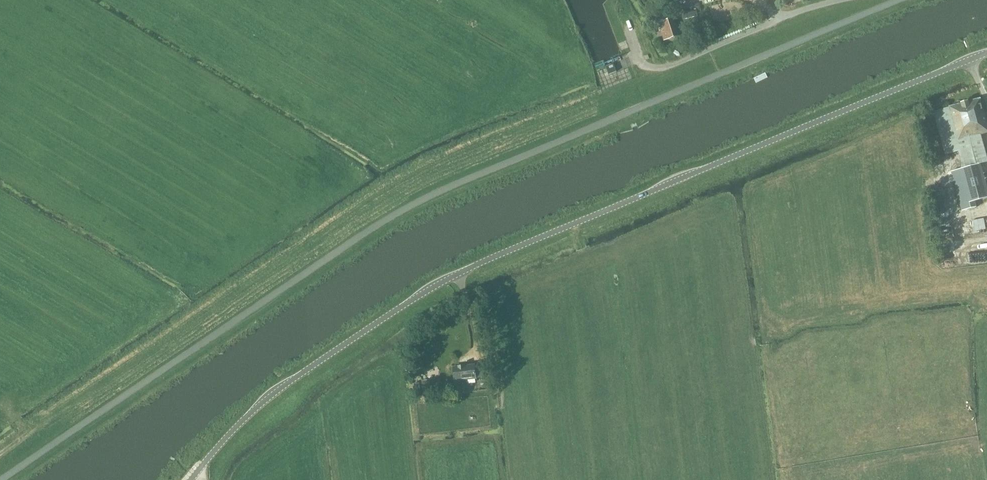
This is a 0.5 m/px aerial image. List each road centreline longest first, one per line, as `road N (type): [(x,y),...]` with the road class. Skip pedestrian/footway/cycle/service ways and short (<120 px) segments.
road 1 (unclassified): [(2,479),(433,197),(898,0)]
road 2 (unclassified): [(192,479),(273,394),(431,288),(986,55)]
road 3 (track): [(696,479),(571,225)]

